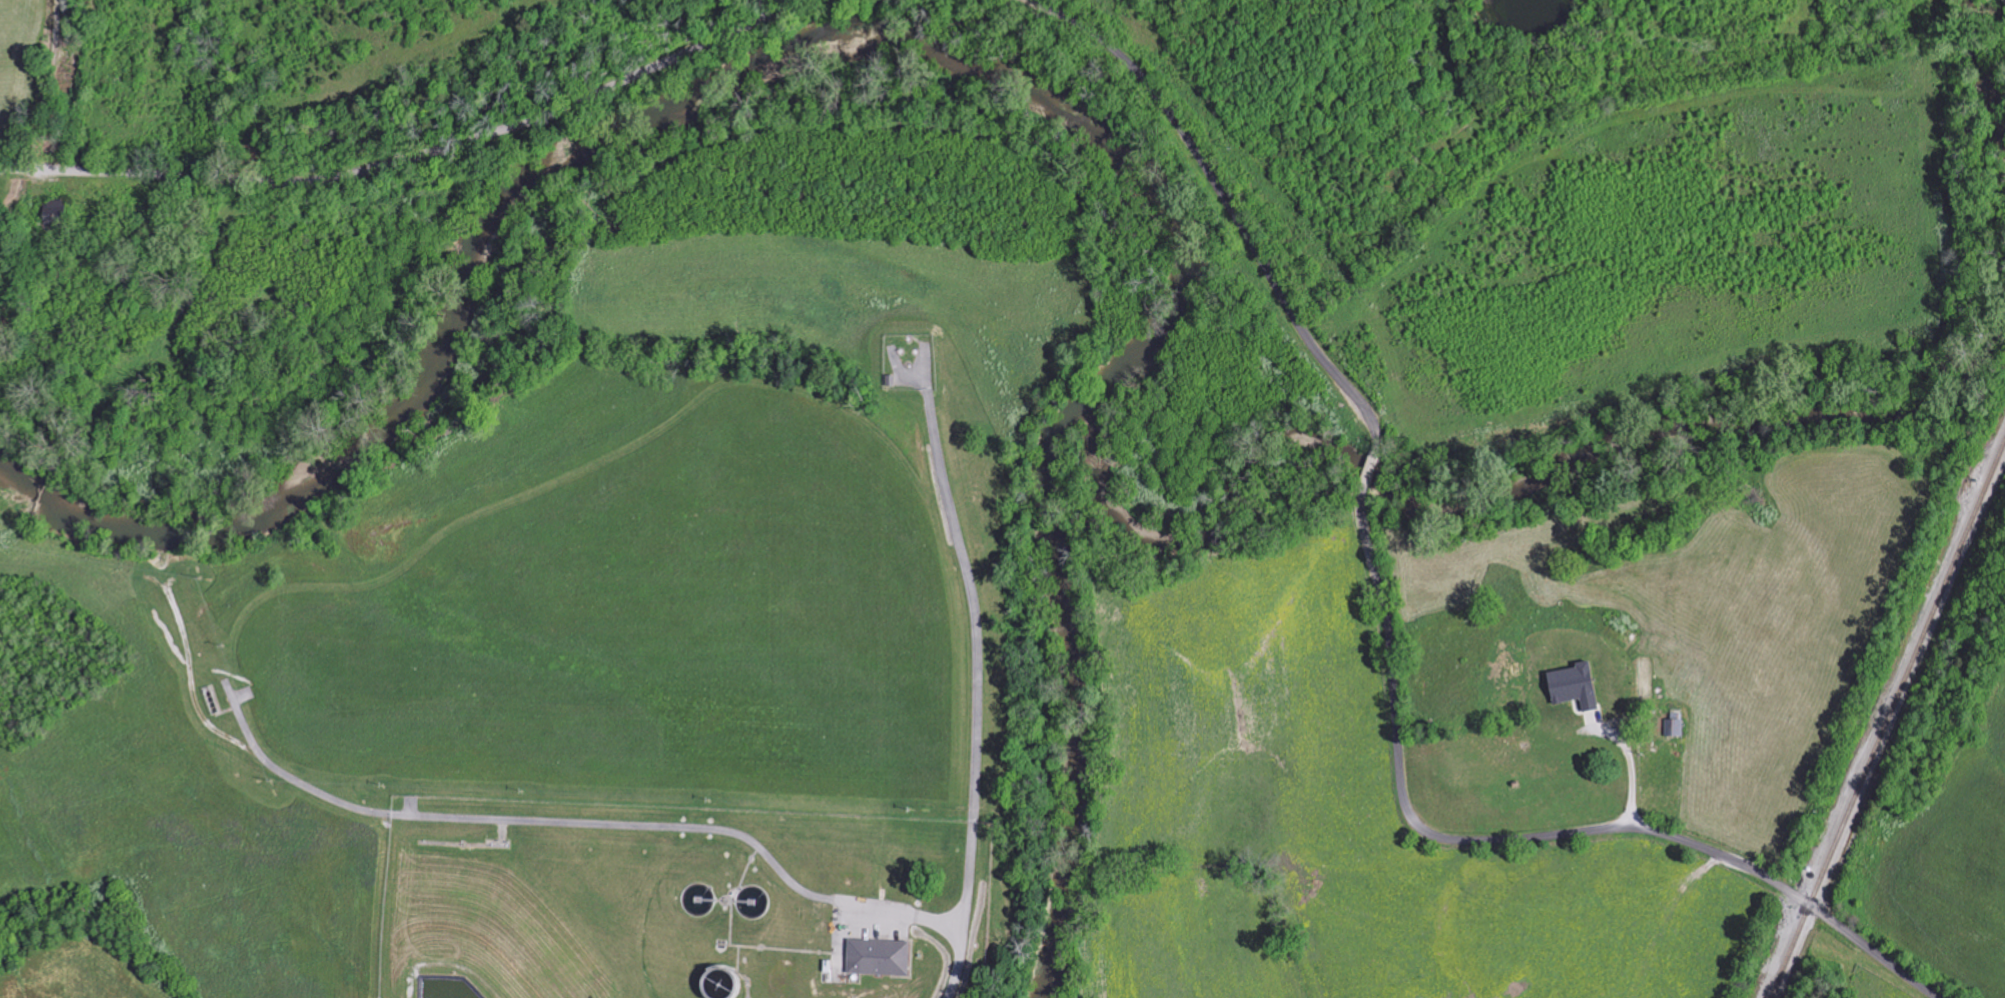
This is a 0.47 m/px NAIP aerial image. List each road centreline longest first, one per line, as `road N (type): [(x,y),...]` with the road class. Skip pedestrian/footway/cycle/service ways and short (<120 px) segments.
road 1 (residential): [(1038,0),(1077,22),(1149,84),(1312,343),(1374,425),(1379,449),(1364,493),(1366,530),(1389,629),(1404,795),(1419,826),(1467,842),(1654,832),(1745,866),(1944,997)]
road 2 (residential): [(0,170),(316,185),(511,130),(812,0)]

